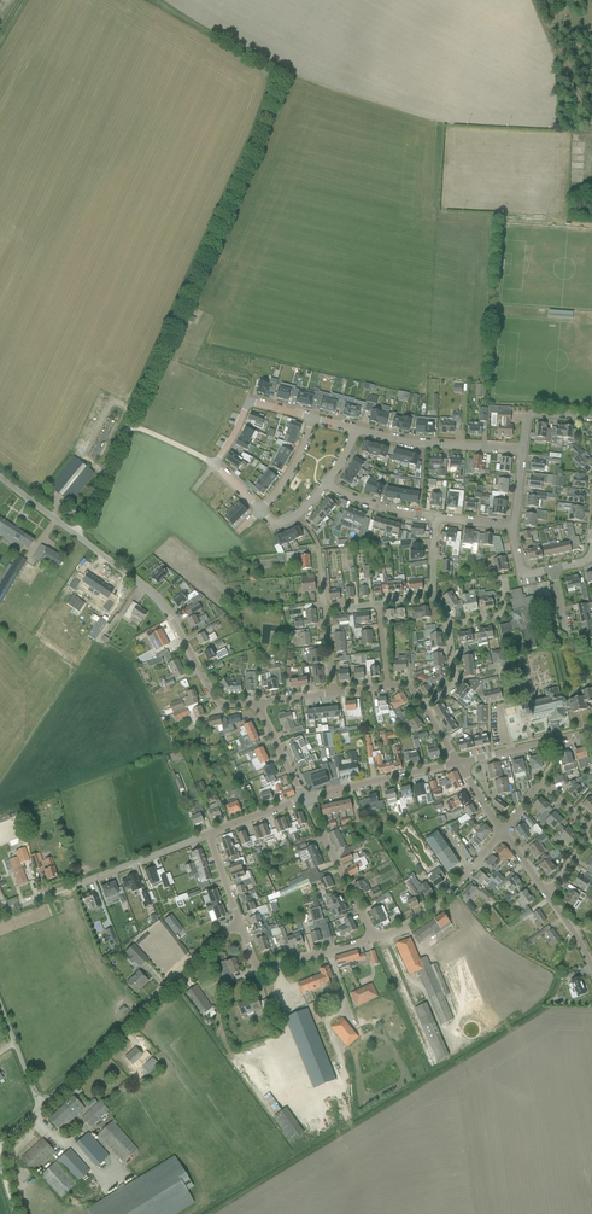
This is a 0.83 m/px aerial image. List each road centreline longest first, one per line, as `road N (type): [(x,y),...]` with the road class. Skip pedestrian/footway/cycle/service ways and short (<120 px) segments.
road 1 (track): [(128,424),(280,70)]
road 2 (unclassified): [(41,1107),(238,922)]
road 3 (unclassified): [(170,618),(154,597),(0,478)]
road 4 (residential): [(15,907),(208,833)]
road 5 (residential): [(548,895),(587,828),(543,785),(501,832)]
road 6 (residential): [(501,832),(442,900),(374,938)]
road 7 (residential): [(522,449),(412,443),(356,429)]
road 8 (residential): [(374,938),(257,964),(238,922)]
road 9 (residential): [(304,800),(459,763)]
road 10 (residential): [(374,938),(304,800)]
road 11 (residential): [(459,763),(591,732)]
road 12 (residential): [(213,462),(248,402),(312,417)]
road 13 (residential): [(256,703),(218,701),(170,618)]

